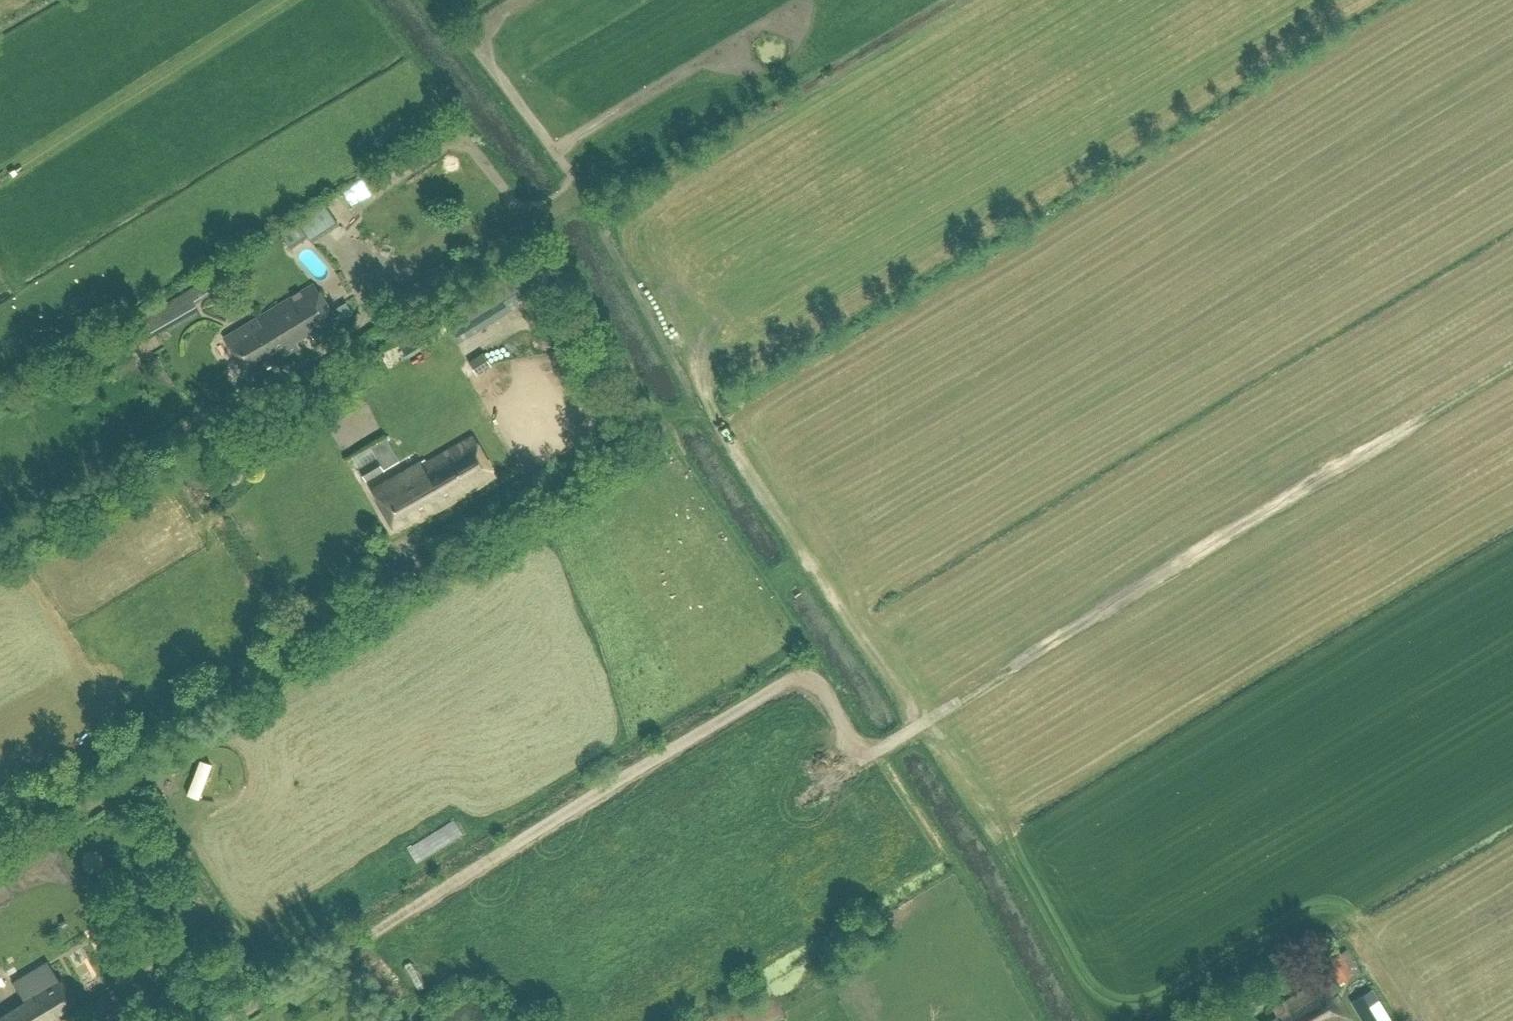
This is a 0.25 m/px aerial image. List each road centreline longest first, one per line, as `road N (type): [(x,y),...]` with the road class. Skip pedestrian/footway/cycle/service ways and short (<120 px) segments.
road 1 (track): [(207,434),(0,557)]

